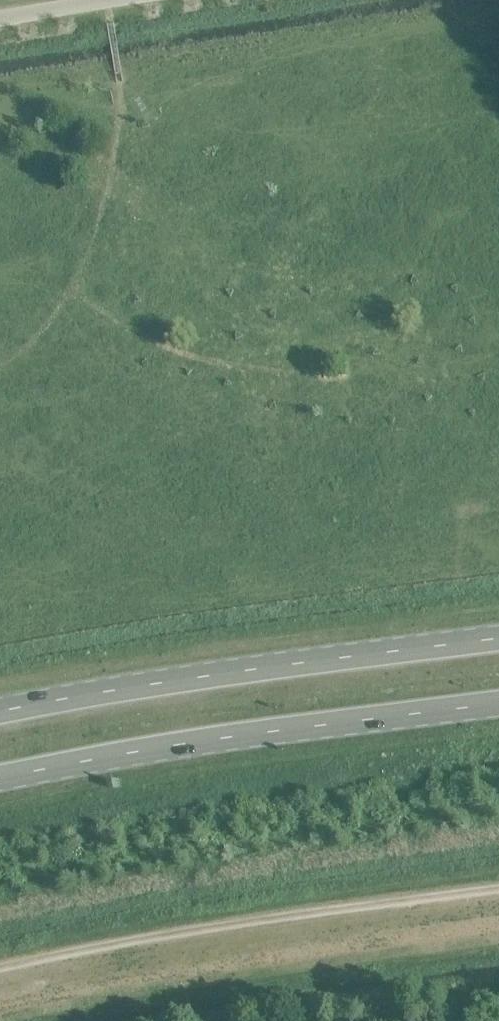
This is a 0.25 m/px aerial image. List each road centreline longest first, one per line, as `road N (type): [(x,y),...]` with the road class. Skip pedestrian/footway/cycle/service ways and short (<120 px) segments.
road 1 (trunk): [(0,777),(498,703)]
road 2 (trunk): [(498,640),(0,712)]

